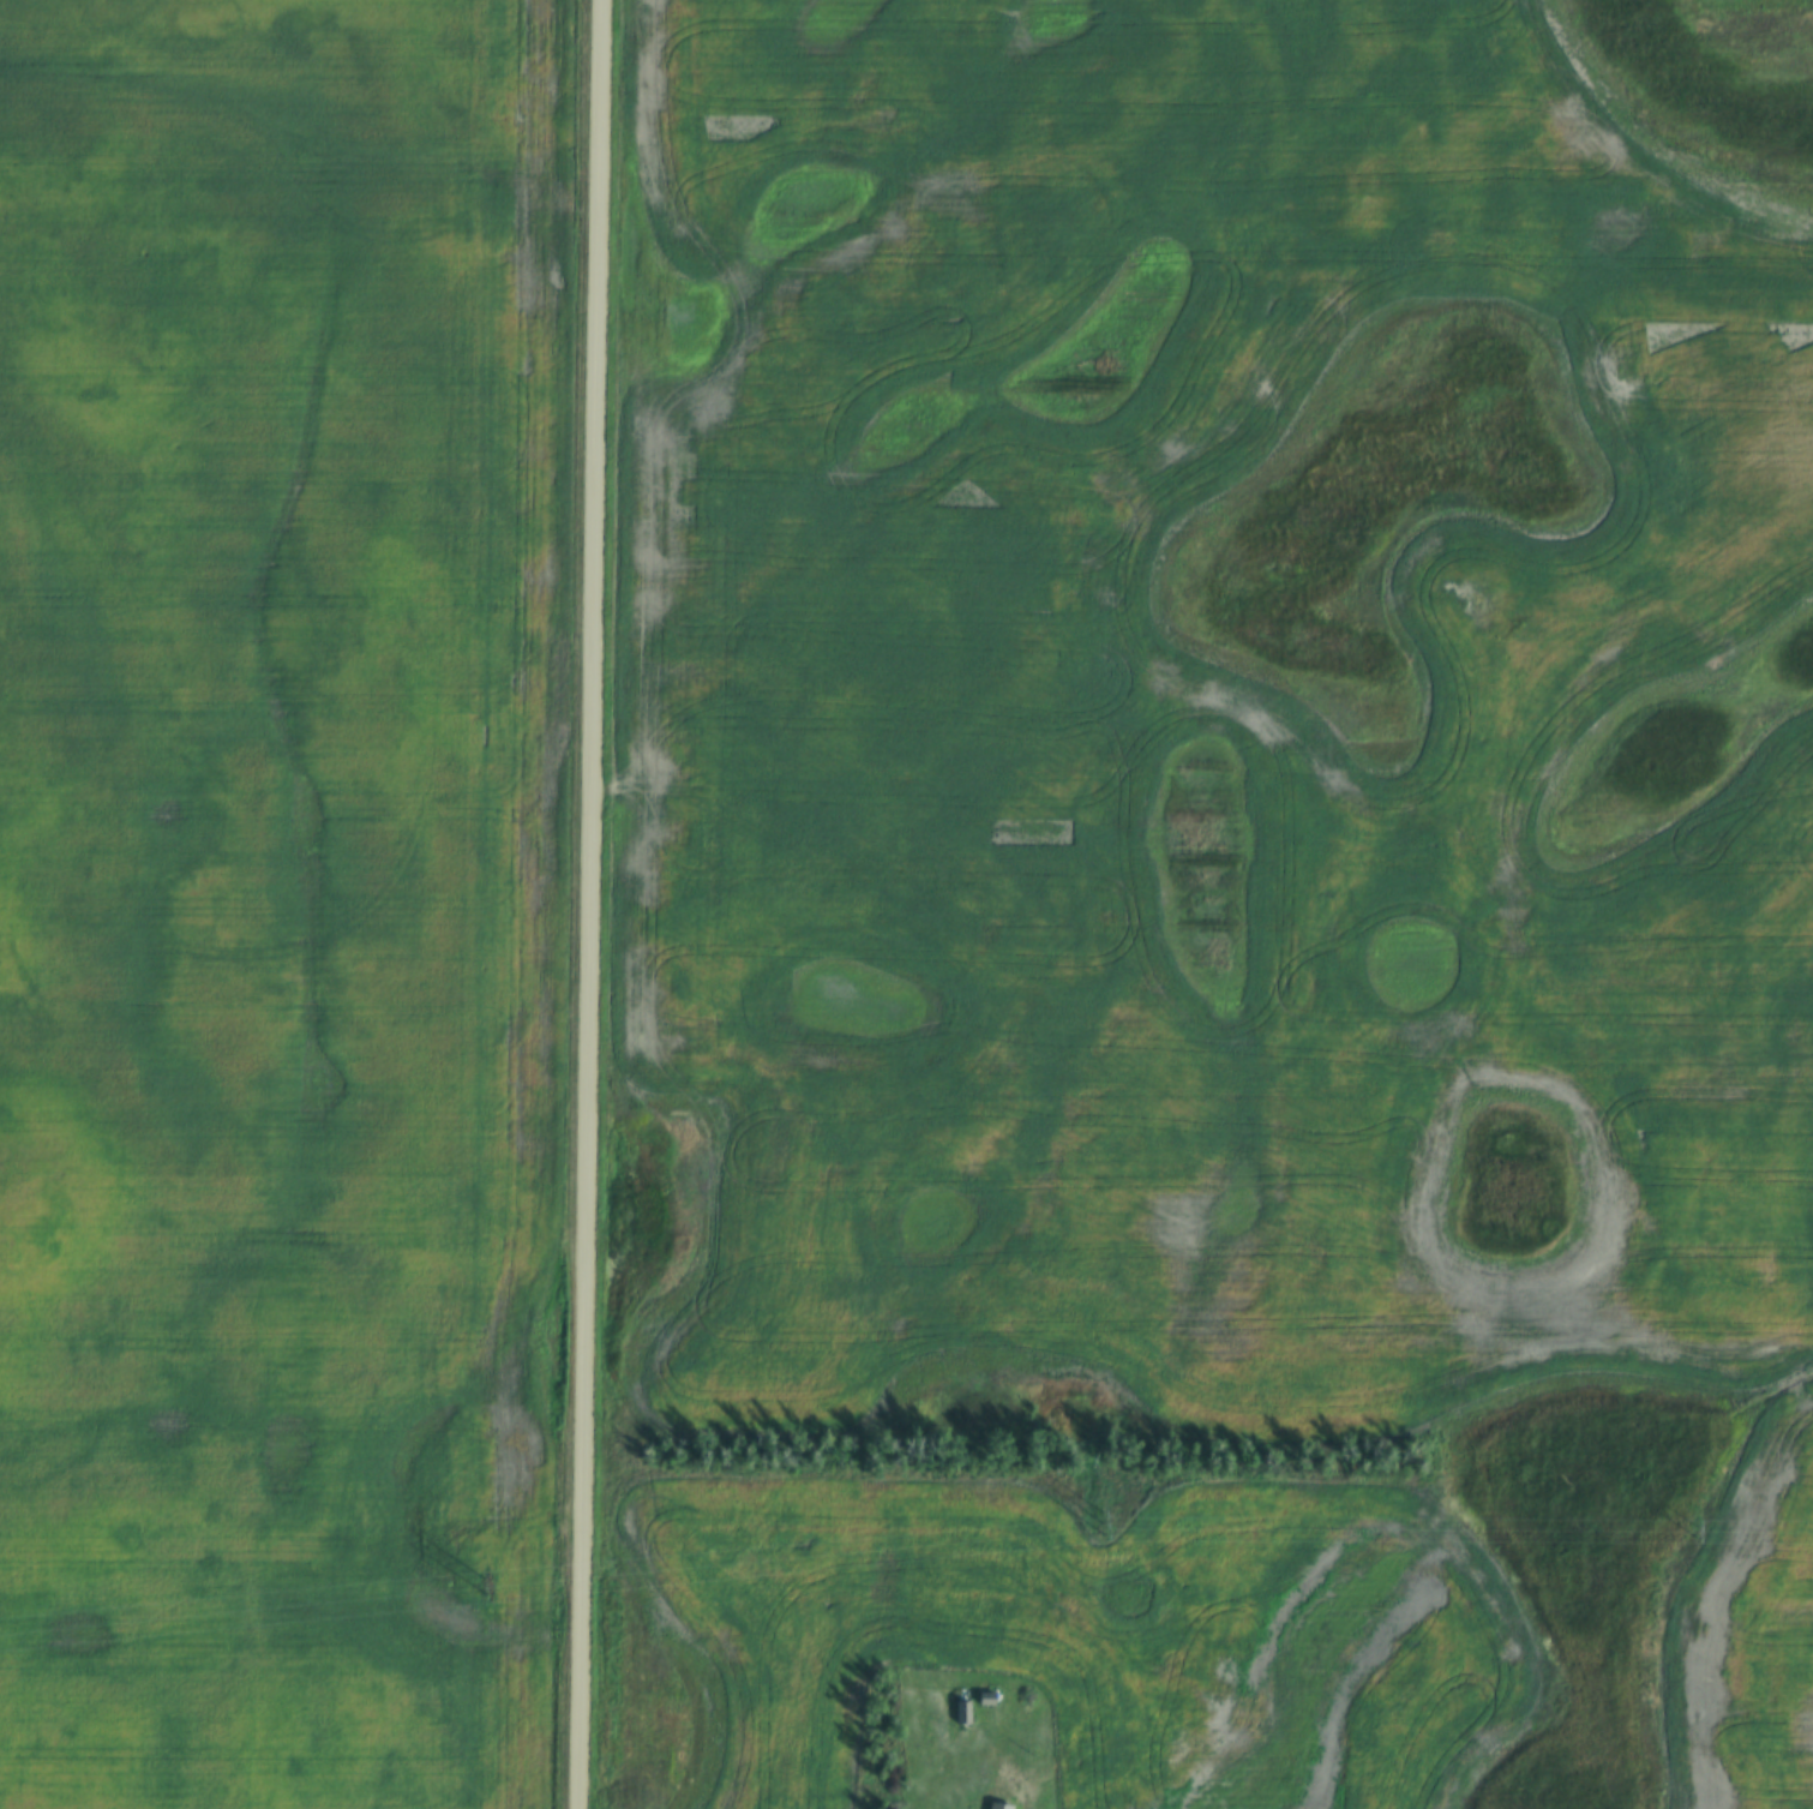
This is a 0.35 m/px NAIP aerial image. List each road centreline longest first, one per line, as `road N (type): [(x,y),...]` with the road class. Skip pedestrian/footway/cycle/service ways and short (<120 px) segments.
road 1 (tertiary): [(580,1808),(605,0)]

